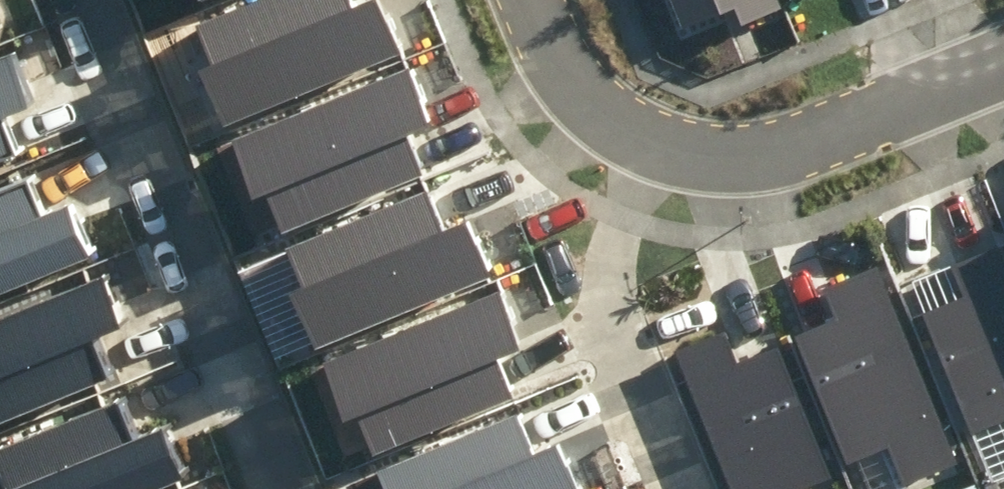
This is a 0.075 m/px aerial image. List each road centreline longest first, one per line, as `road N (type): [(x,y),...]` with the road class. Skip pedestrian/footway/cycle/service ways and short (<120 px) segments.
road 1 (residential): [(60,0),(253,488)]
road 2 (residential): [(649,142),(693,156),(742,157),(802,144),(1003,62)]
road 3 (residential): [(649,142),(602,342),(660,488)]
road 4 (residential): [(534,0),(579,94),(649,142)]

